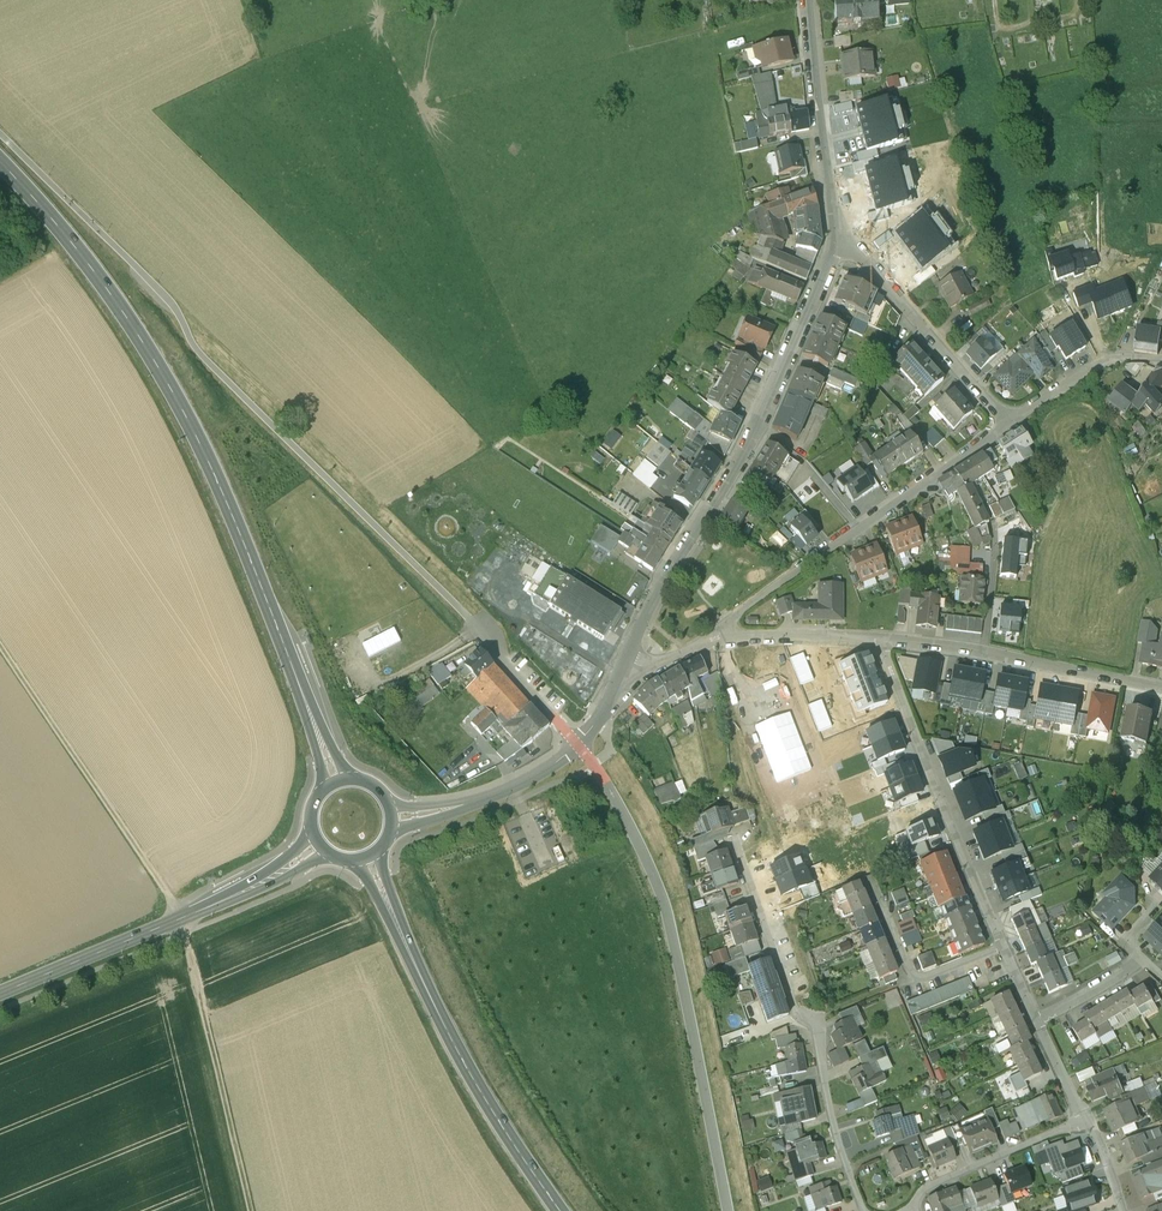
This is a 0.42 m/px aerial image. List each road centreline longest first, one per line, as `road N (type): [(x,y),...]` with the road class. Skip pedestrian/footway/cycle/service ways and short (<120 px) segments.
road 1 (track): [(255,1210),(171,895),(0,642)]
road 2 (secondary): [(337,779),(205,460),(149,350),(70,241)]
road 3 (residential): [(728,1210),(664,902),(633,832),(579,746)]
road 4 (residential): [(626,659),(758,424),(831,255),(834,220)]
road 5 (residential): [(864,1210),(829,1109),(818,1020),(794,1010),(733,836)]
road 6 (secondary): [(560,1210),(471,1076),(367,857)]
road 7 (residential): [(726,637),(736,615),(1009,421)]
road 8 (tertiary): [(0,993),(274,873),(317,843)]
road 9 (residential): [(873,639),(1004,944)]
road 10 (residential): [(873,639),(991,651),(1161,688)]
road 11 (residential): [(1009,421),(834,220)]
road 12 (residential): [(1091,1122),(883,1210)]
road 13 (residential): [(834,220),(804,0)]
road 14 (residential): [(1004,944),(913,975),(870,876)]
road 15 (residential): [(392,816),(477,801),(579,746)]
road 16 (residential): [(1009,421),(1105,365),(1161,357)]
road 17 (residential): [(726,637),(873,639)]
road 18 (residential): [(1035,1021),(1138,957)]

